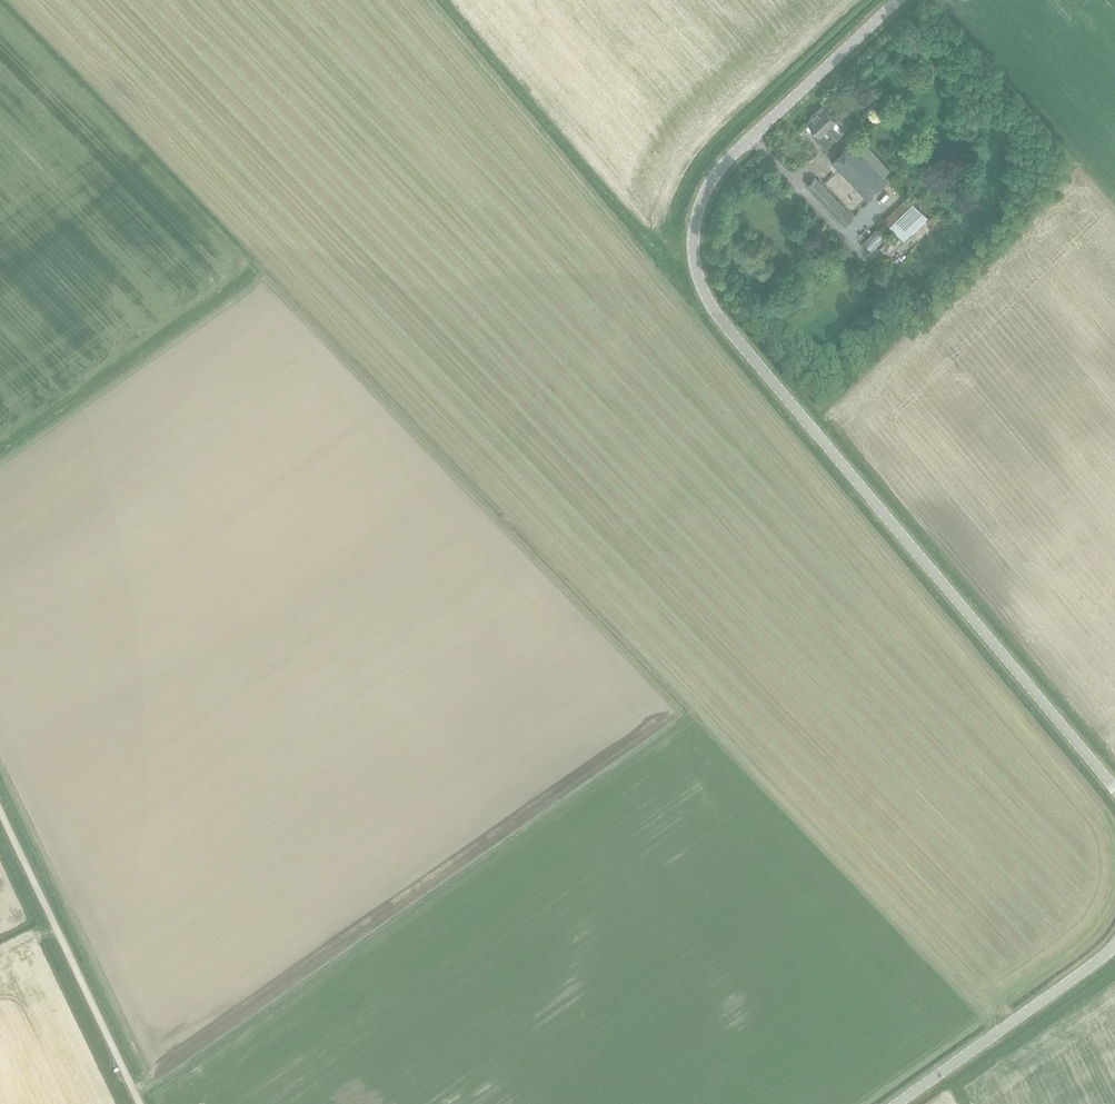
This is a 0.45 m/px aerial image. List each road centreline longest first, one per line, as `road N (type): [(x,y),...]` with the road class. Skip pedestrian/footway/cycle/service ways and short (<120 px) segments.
road 1 (tertiary): [(1114,789),(729,331),(696,268),(698,211),(718,171),(898,0)]
road 2 (unclassified): [(140,1103),(0,810)]
road 3 (tertiary): [(898,1103),(1114,946)]

